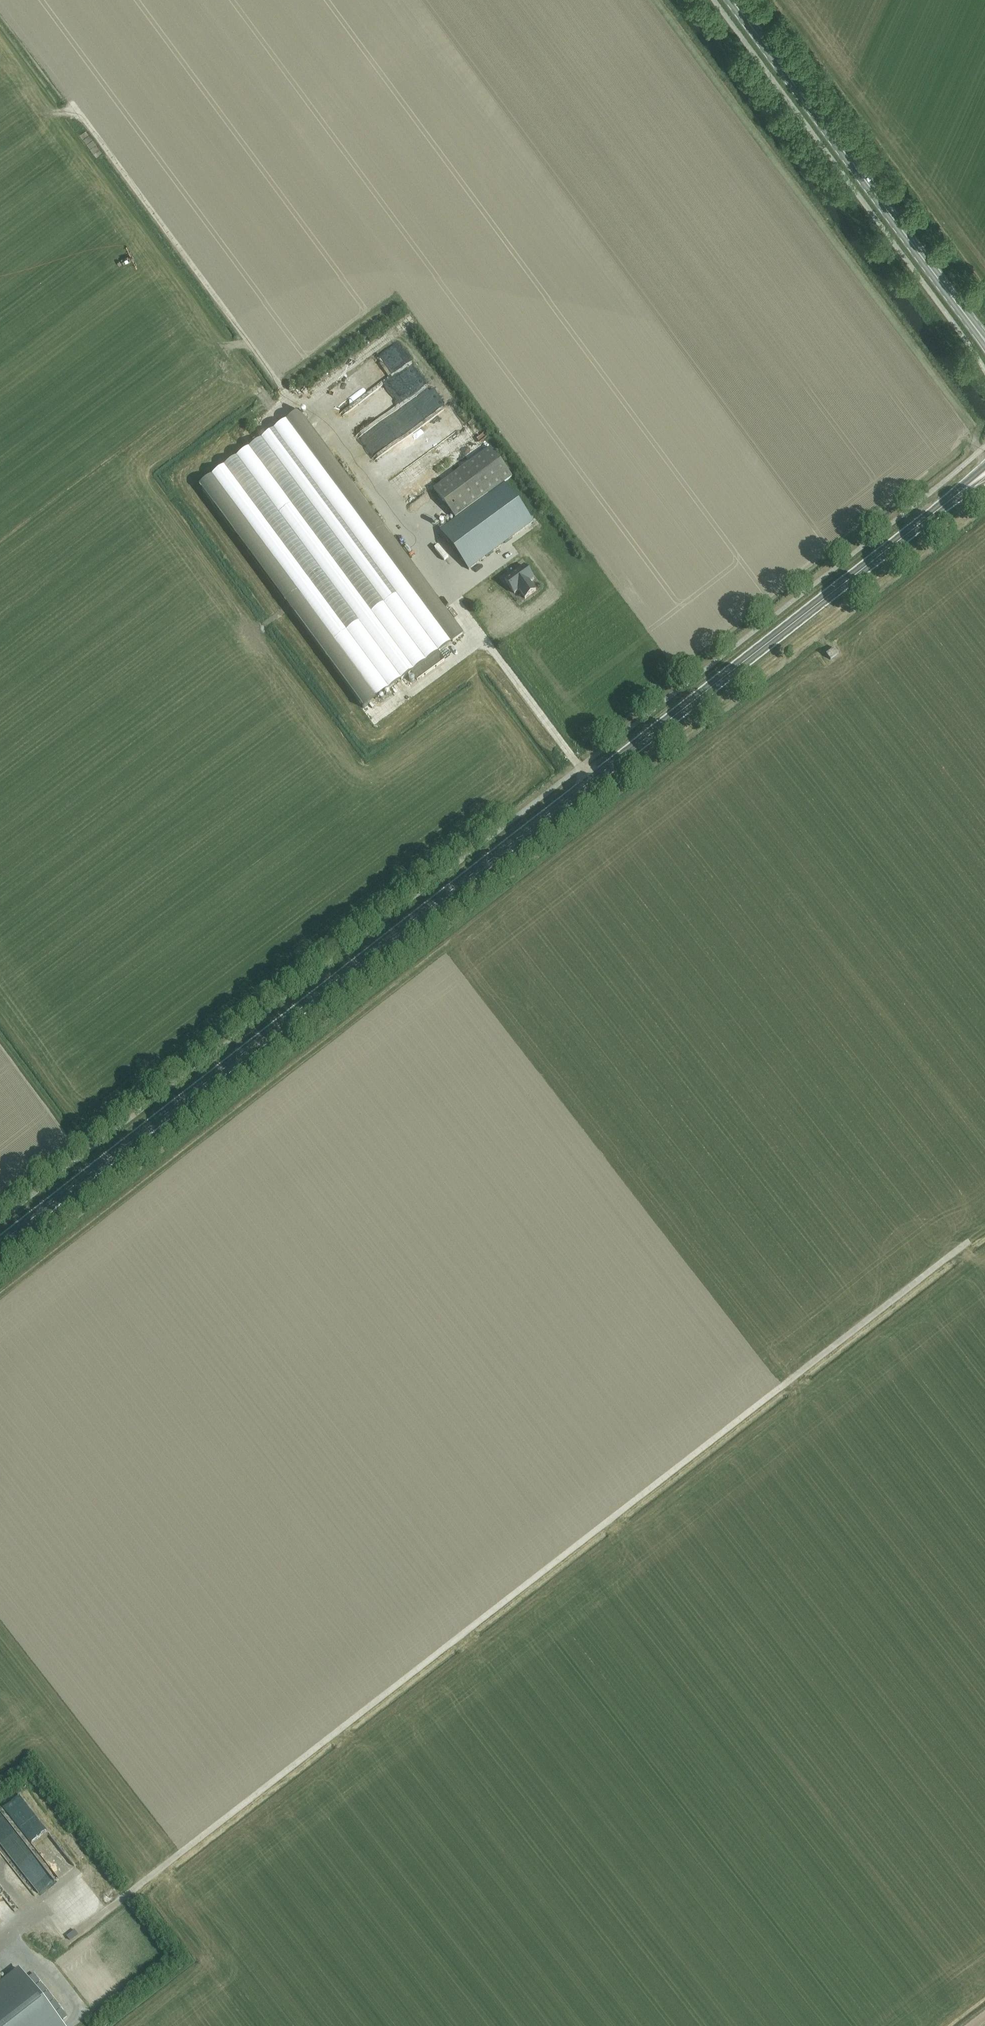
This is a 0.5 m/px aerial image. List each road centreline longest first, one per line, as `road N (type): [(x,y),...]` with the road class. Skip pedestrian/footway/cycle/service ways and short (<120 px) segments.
road 1 (secondary): [(0,1245),(977,480)]
road 2 (secondary): [(984,341),(732,0)]

